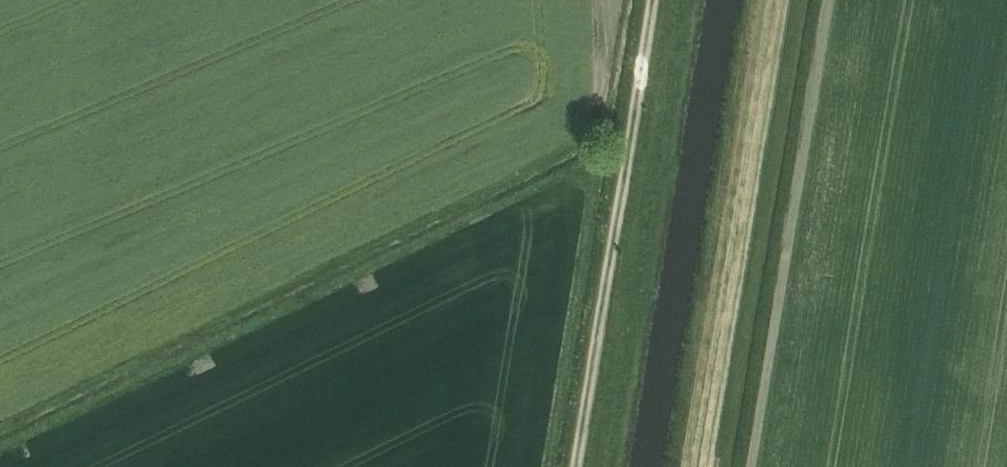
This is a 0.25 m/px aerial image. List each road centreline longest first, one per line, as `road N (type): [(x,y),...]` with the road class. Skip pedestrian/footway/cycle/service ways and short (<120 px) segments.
road 1 (track): [(584,466),(658,0)]

